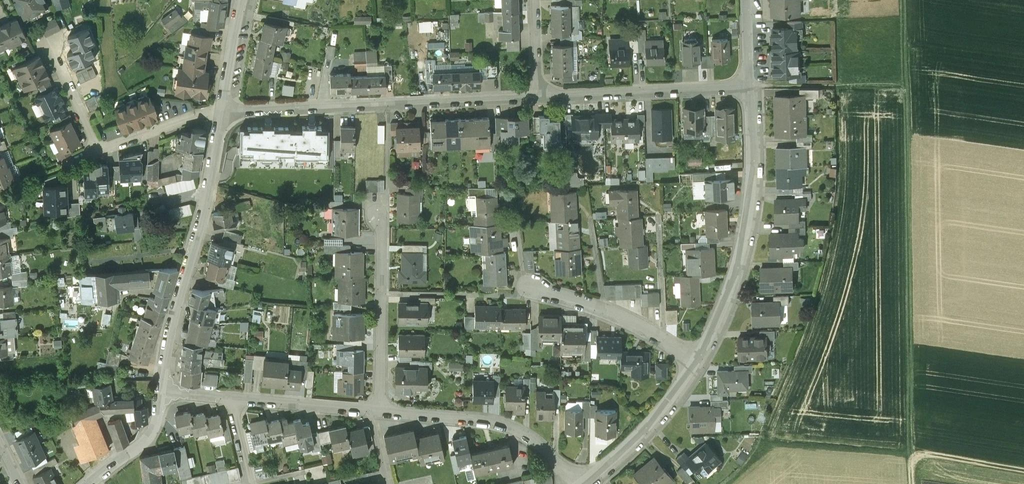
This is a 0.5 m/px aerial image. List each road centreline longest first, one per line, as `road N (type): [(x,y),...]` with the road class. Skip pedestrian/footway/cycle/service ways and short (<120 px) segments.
road 1 (track): [(903,0),(913,483)]
road 2 (residential): [(224,112),(538,97)]
road 3 (residential): [(161,392),(224,112)]
road 4 (residential): [(697,363),(729,302),(747,239),(755,179),(752,88)]
road 5 (track): [(1023,470),(762,441)]
road 6 (residential): [(379,411),(513,428),(548,452),(570,483)]
road 7 (residential): [(538,97),(752,88)]
road 8 (residential): [(379,411),(378,212)]
road 9 (residential): [(697,363),(645,328),(525,282)]
road 10 (residential): [(587,483),(666,410),(697,363)]
road 11 (track): [(904,85),(752,88)]
road 12 (residential): [(230,398),(379,411)]
road 13 (residential): [(99,152),(224,112)]
road 14 (residential): [(88,483),(148,435),(161,392)]

